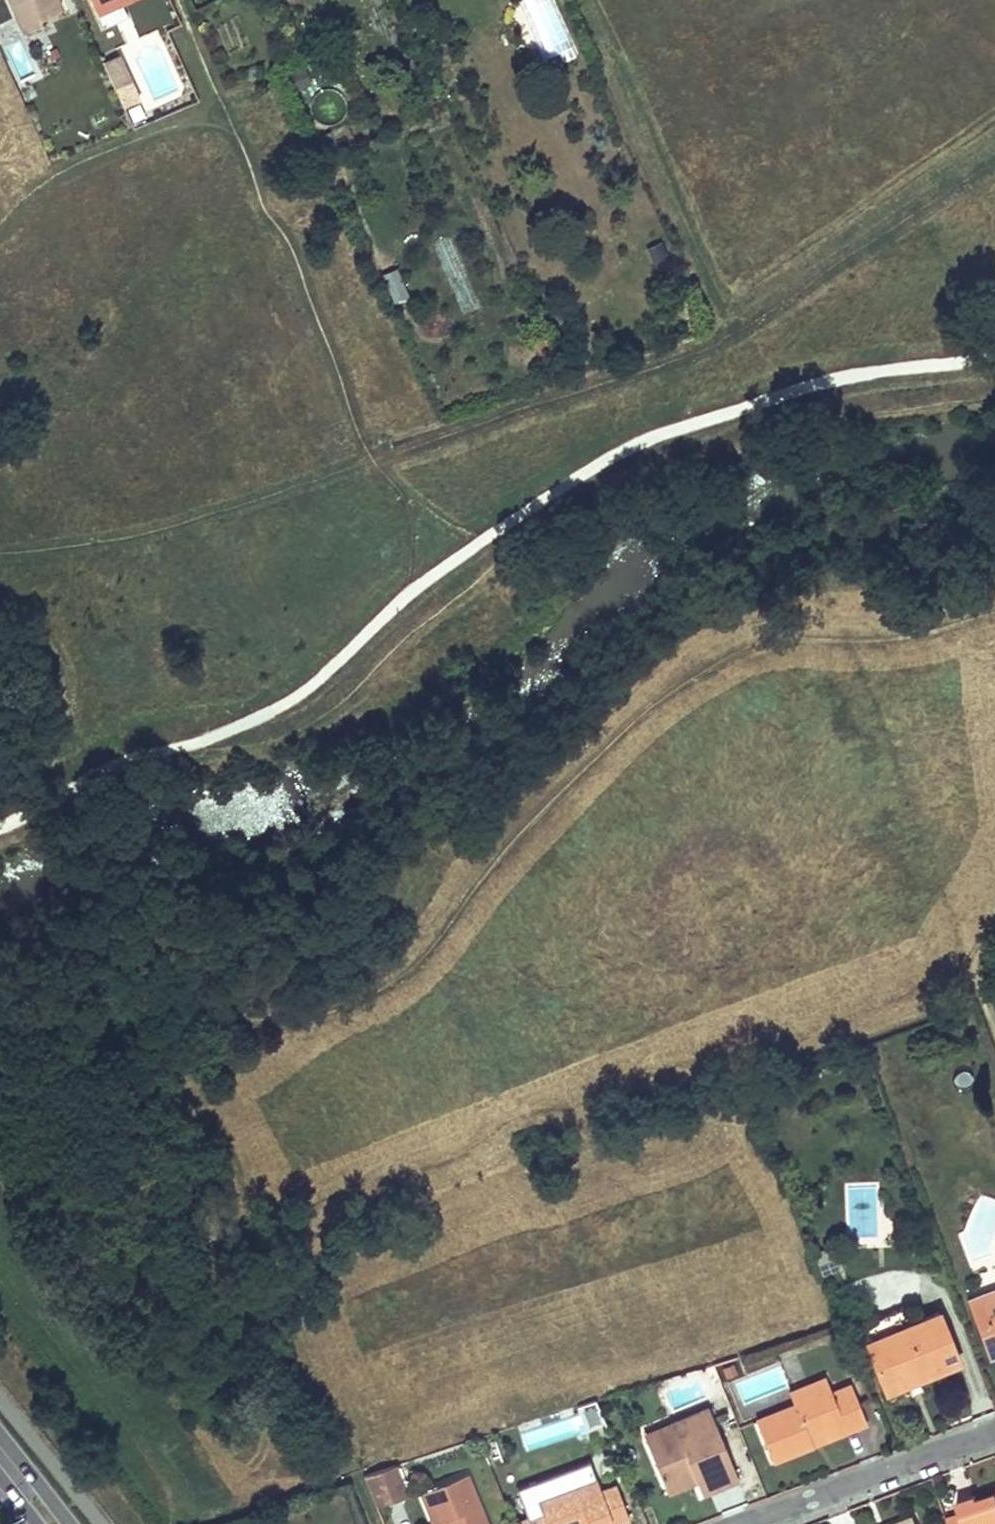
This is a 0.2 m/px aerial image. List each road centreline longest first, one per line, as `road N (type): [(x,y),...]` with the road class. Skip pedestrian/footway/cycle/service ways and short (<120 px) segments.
road 1 (track): [(283,1277),(373,1523)]
road 2 (residential): [(753,1523),(994,1437)]

